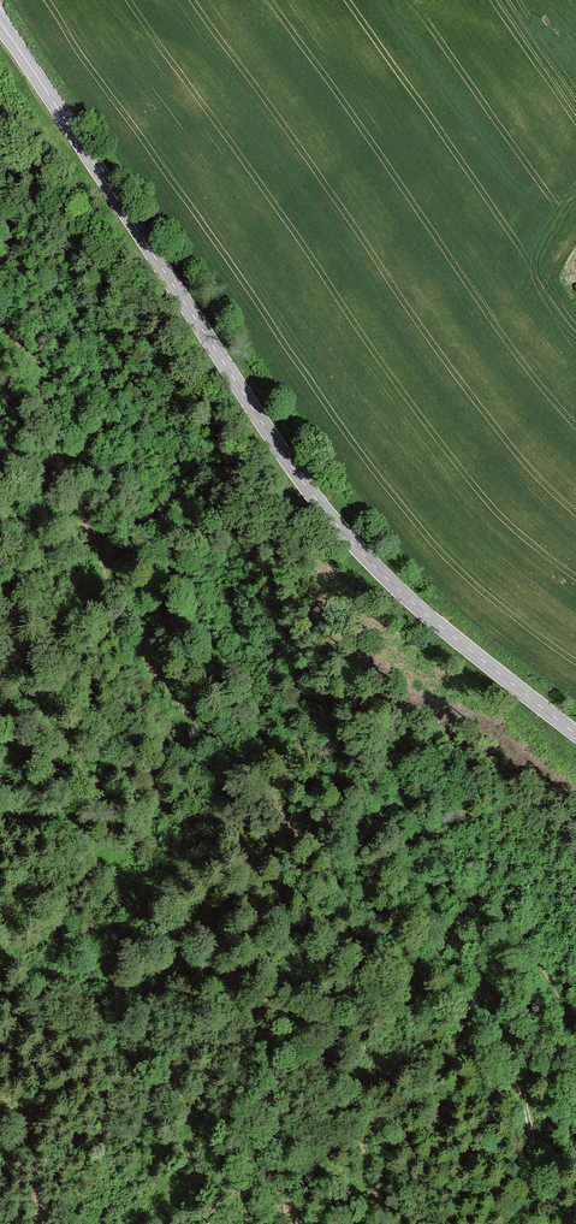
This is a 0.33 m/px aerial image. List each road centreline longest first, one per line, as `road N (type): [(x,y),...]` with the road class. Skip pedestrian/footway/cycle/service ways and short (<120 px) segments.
road 1 (track): [(523,1223),(532,1128),(505,1032),(474,964),(425,913),(296,830),(159,674),(50,448),(41,413)]
road 2 (tertiary): [(0,20),(315,499),(435,623),(575,734)]
road 3 (track): [(295,1223),(247,1124),(228,1105),(167,1089),(102,1087),(0,1049)]

